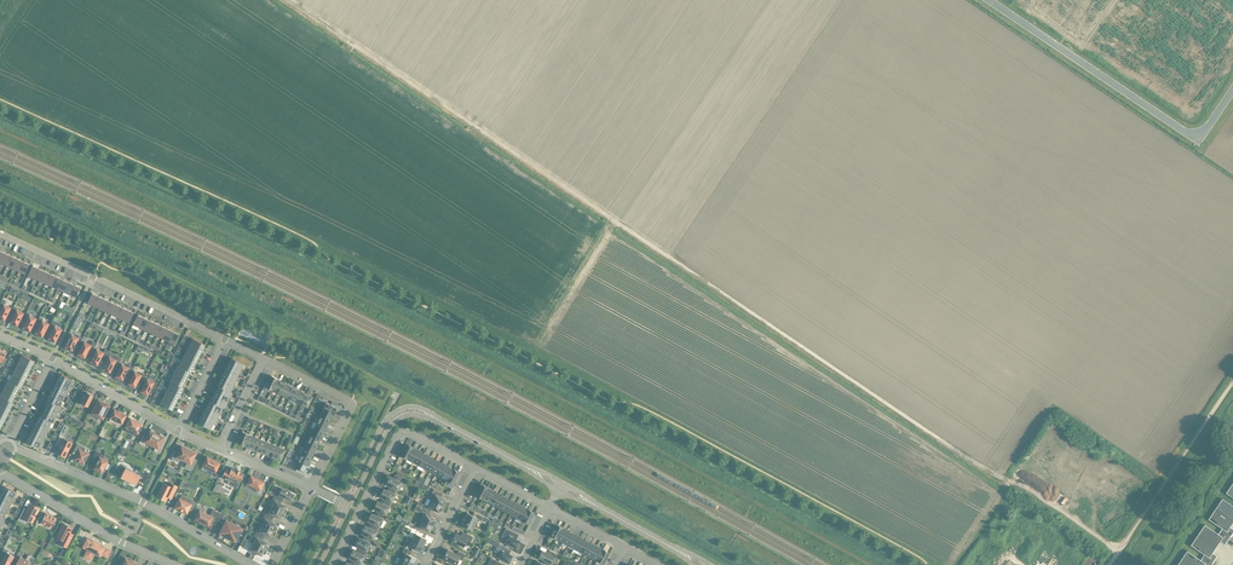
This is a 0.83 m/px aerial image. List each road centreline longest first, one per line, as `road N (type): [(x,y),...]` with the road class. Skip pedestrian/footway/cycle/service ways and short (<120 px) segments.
road 1 (unclassified): [(991,0),(1198,139),(1232,88)]
road 2 (residential): [(9,447),(144,503),(247,564)]
road 3 (residential): [(224,340),(0,234)]
road 4 (residential): [(475,469),(402,430),(333,564)]
road 5 (unclassified): [(1109,564),(1232,381)]
road 6 (residential): [(0,472),(174,564)]
road 7 (residential): [(312,488),(350,405),(264,359)]
road 8 (tertiary): [(437,419),(417,407),(387,420),(344,503)]
road 9 (residential): [(180,431),(53,358)]
road 10 (tertiary): [(350,506),(393,423),(413,413),(437,419)]

